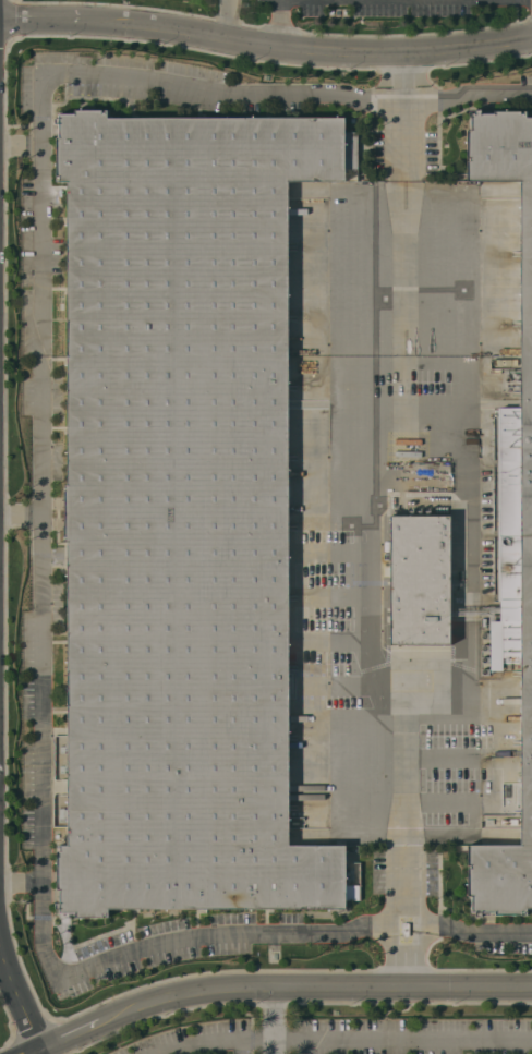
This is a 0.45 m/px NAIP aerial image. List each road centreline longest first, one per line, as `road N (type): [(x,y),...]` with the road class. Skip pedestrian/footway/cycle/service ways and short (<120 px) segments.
road 1 (tertiary): [(0,21),(111,21),(373,54),(531,41)]
road 2 (secondary): [(28,1053),(197,990),(531,988)]
road 3 (residential): [(0,934),(41,1049)]

